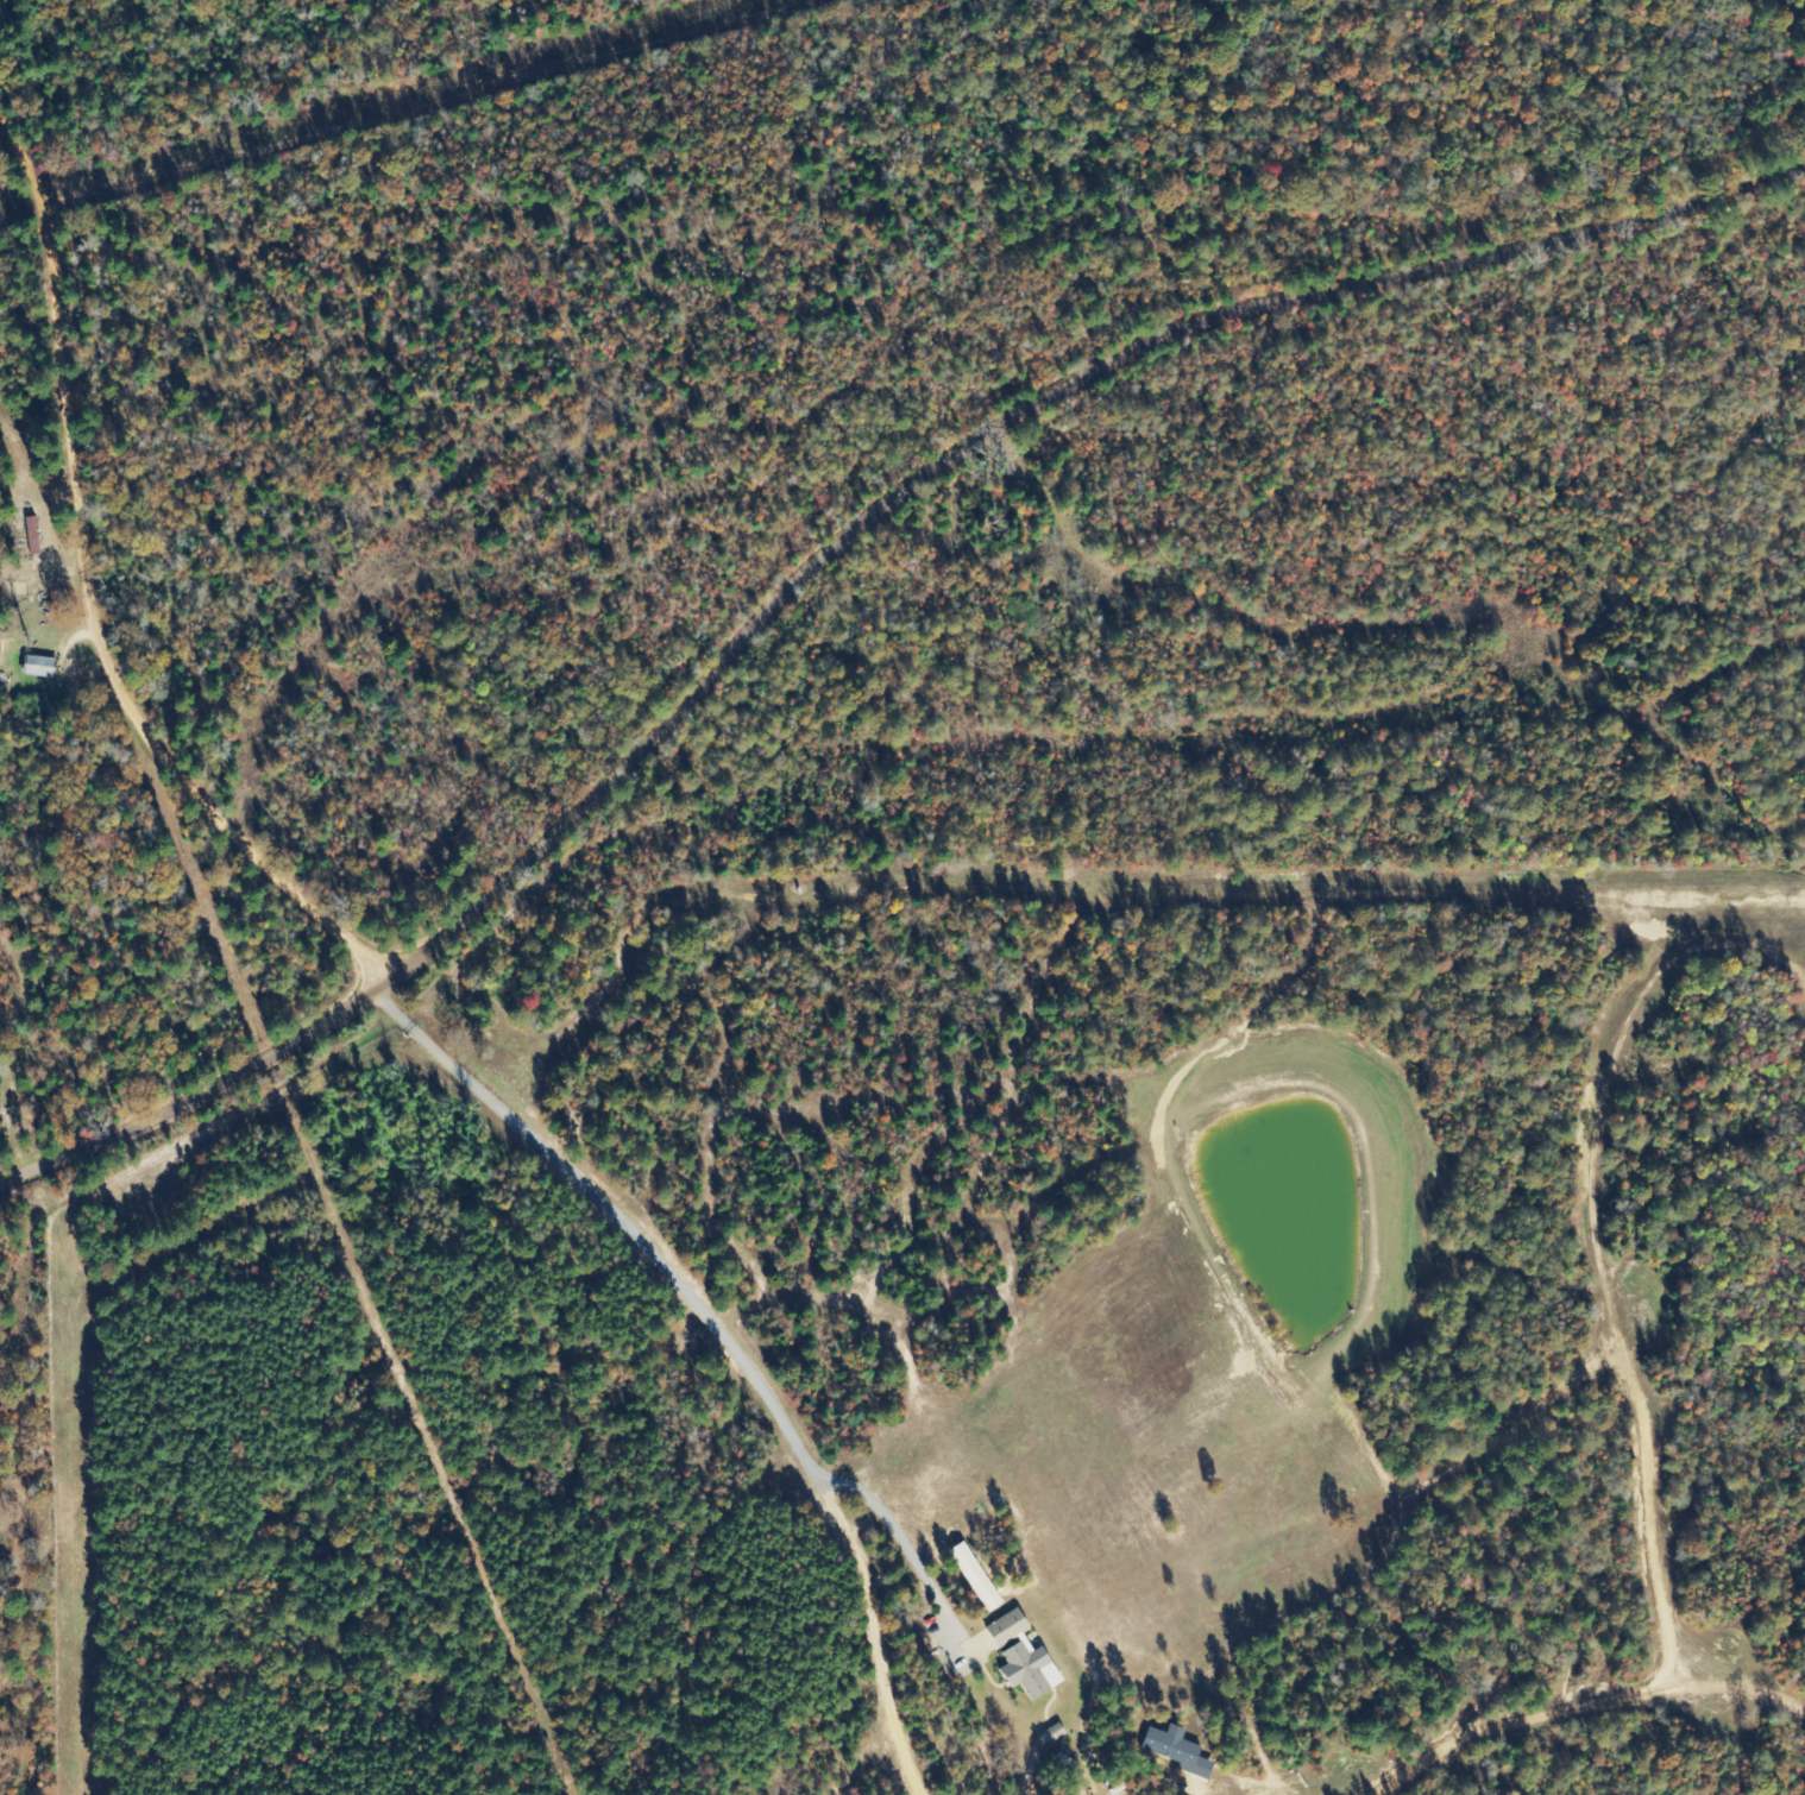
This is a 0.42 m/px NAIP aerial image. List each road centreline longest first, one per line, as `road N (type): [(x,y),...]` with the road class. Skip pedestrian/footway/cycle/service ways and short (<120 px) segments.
road 1 (residential): [(0,1189),(222,1090),(383,990),(520,877),(855,537),(989,439),(1156,344),(1265,307),(1617,229),(1804,163)]
road 2 (residential): [(0,117),(55,207),(96,573),(127,685),(200,785),(401,977)]

